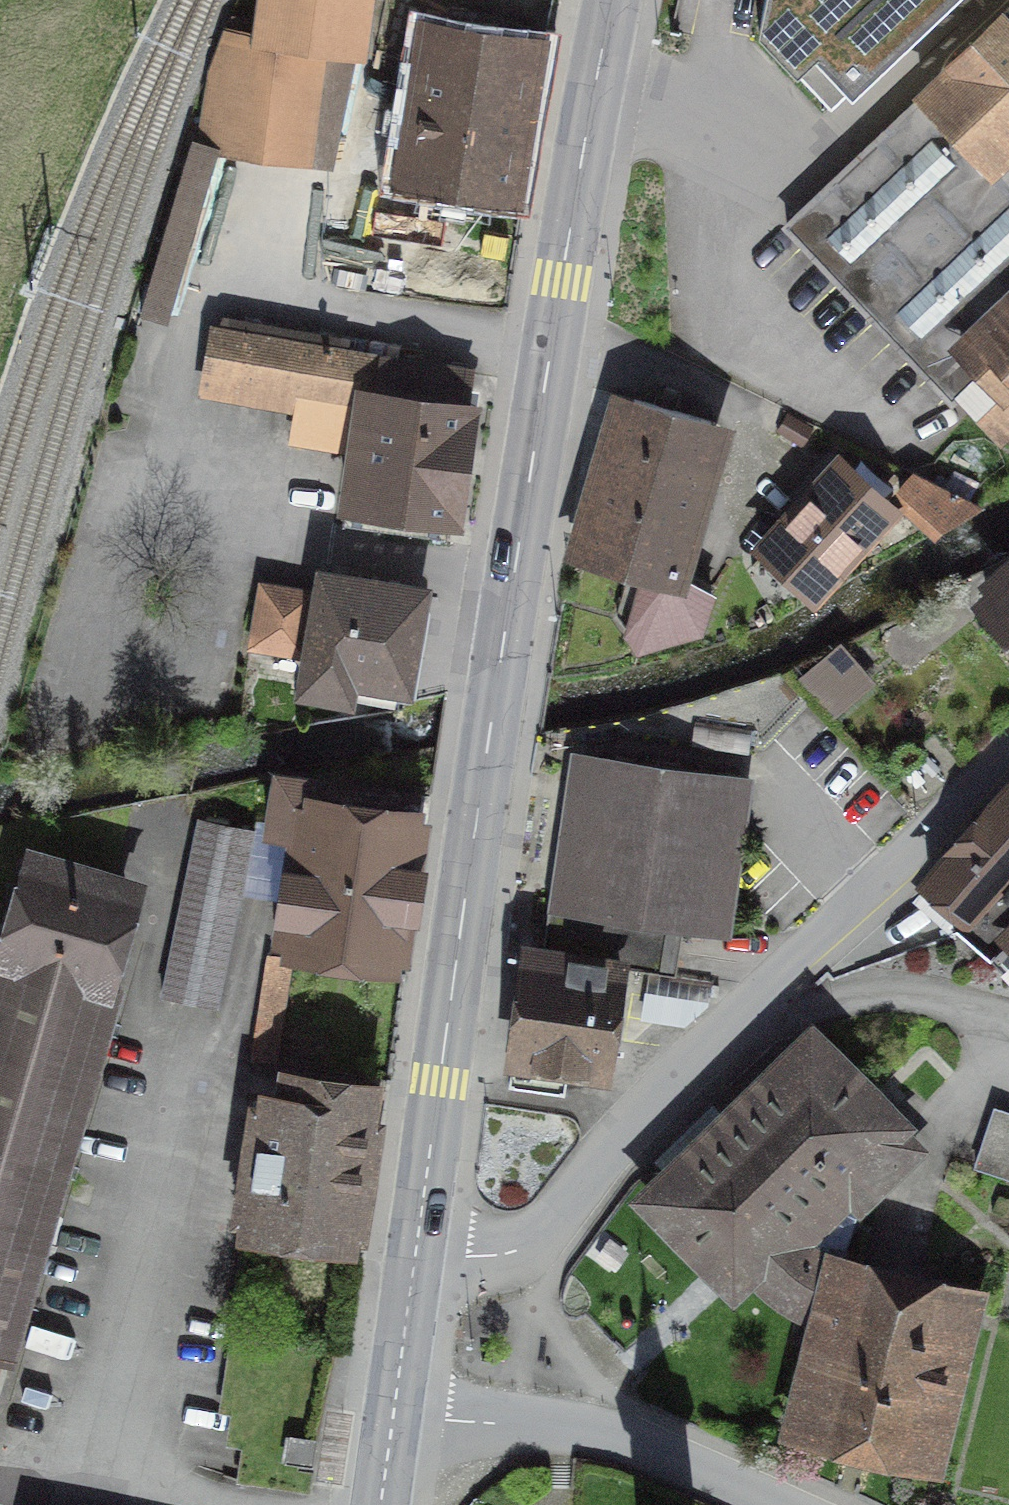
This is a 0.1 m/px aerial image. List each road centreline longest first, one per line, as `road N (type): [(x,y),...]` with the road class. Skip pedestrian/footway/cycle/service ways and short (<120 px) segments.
road 1 (secondary): [(608,0),(417,1251)]
road 2 (residential): [(724,1034),(616,1142),(537,1241),(500,1254),(417,1251)]
road 3 (residential): [(196,1060),(126,1367),(128,1451)]
road 4 (residential): [(1008,760),(724,1034)]
road 5 (residential): [(761,1504),(615,1444),(399,1425)]
road 6 (residential): [(724,1034),(875,994),(1008,1018)]
road 7 (secondary): [(417,1251),(399,1425)]
road 8 (residential): [(0,1499),(21,1479),(128,1451)]

